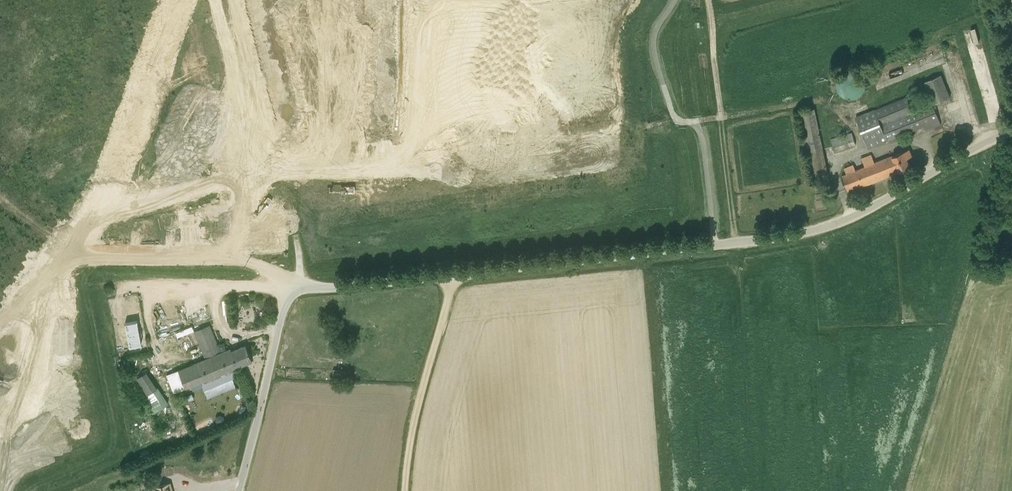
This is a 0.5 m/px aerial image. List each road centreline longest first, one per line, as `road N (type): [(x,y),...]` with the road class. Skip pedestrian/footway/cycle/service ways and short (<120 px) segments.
road 1 (unclassified): [(238,490),(285,304),(301,288),(811,235),(874,215),(1011,134)]
road 2 (track): [(290,294),(227,254),(62,263),(54,270),(25,430),(0,486)]
road 3 (track): [(441,167),(258,176),(227,254)]
road 4 (track): [(708,0),(738,245)]
road 5 (track): [(405,490),(451,275)]

